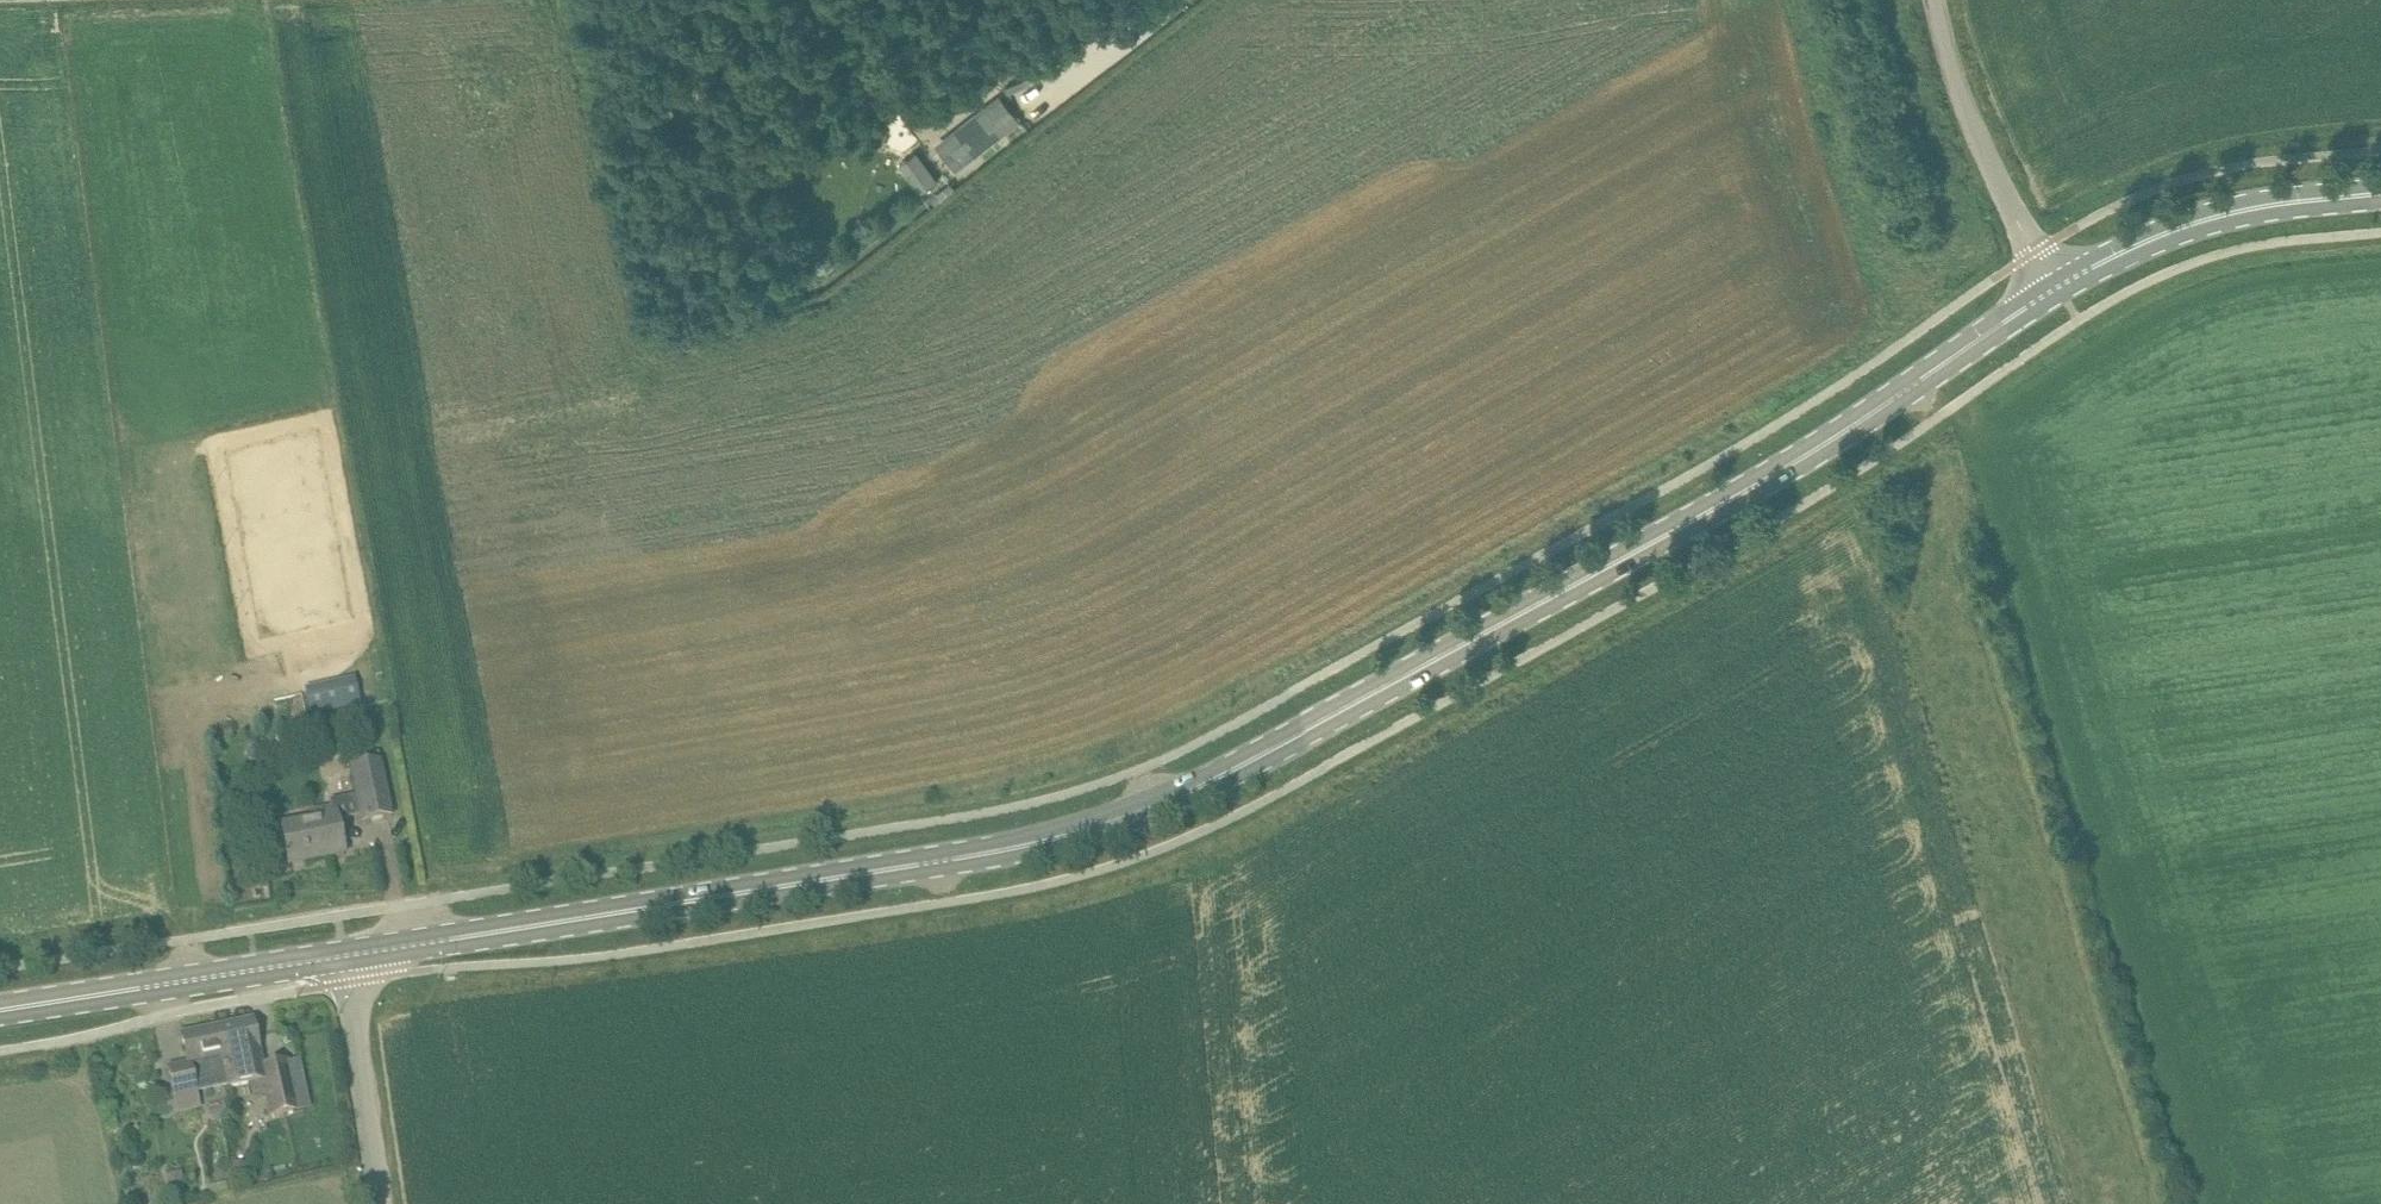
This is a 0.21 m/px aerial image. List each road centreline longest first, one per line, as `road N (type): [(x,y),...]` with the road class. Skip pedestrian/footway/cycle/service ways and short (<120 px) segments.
road 1 (primary): [(346,955),(982,853),(1136,814),(1207,784),(1697,520),(1826,445),(2056,289)]
road 2 (primary): [(346,955),(0,1009)]
road 3 (primary): [(2056,289),(2156,238),(2230,213),(2380,194)]
road 4 (unclassified): [(1939,0),(1945,43),(1999,187),(2056,289)]
road 5 (unclassified): [(381,1203),(346,955)]

